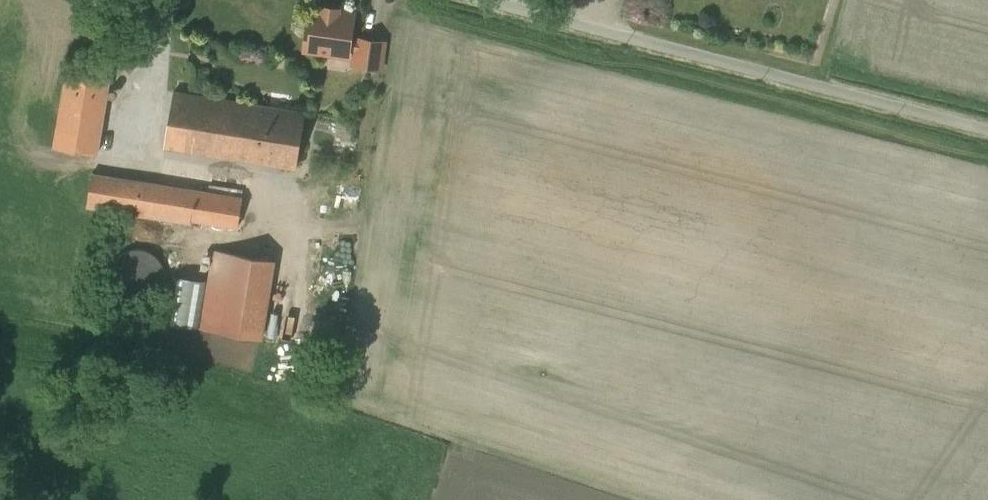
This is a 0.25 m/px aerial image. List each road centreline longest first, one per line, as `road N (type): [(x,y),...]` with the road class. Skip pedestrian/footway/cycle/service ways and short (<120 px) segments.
road 1 (unclassified): [(987,133),(474,0)]

